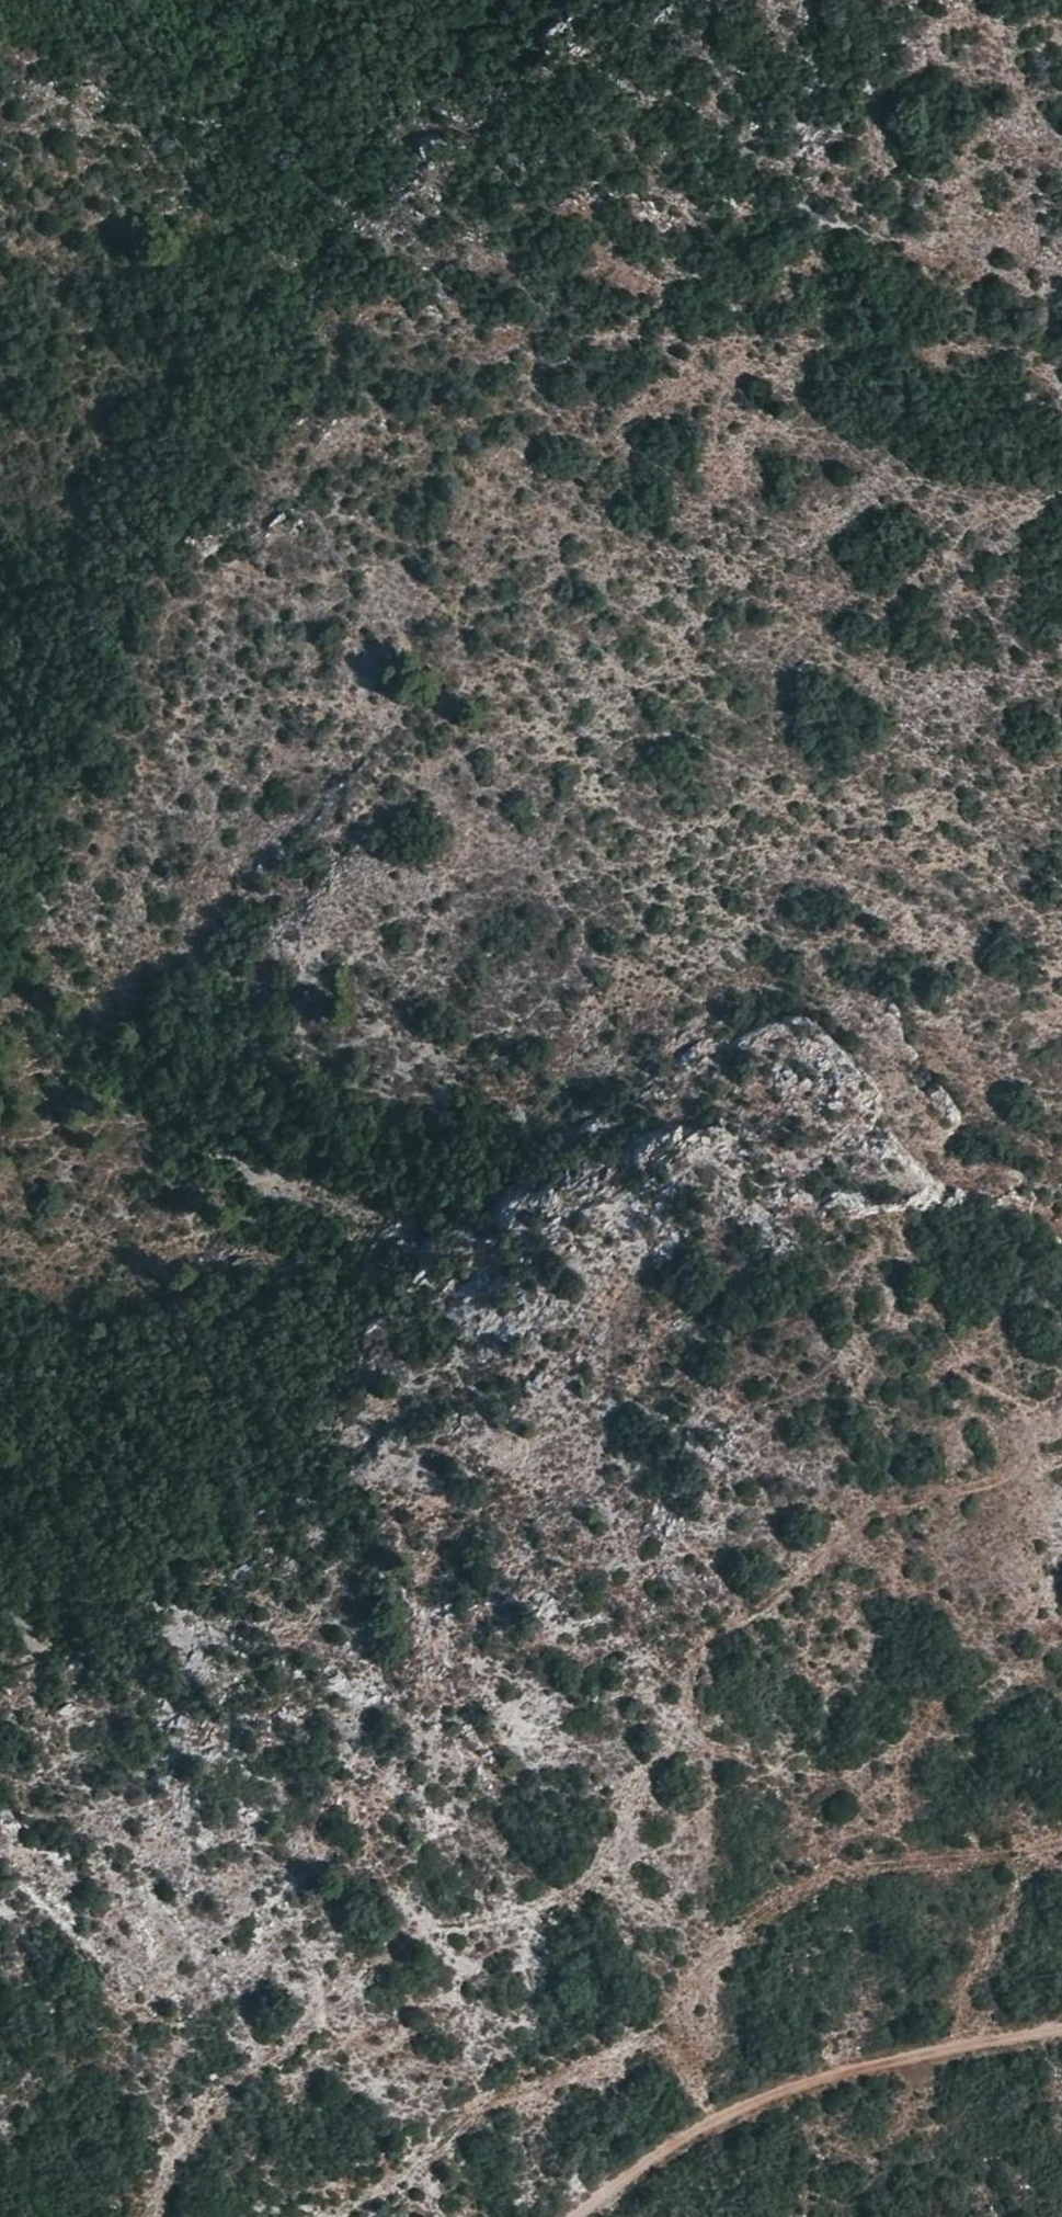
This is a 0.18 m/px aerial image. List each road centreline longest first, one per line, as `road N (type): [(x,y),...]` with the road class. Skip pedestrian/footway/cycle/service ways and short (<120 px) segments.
road 1 (track): [(577,2216),(679,2137),(822,2076),(1061,2027)]

